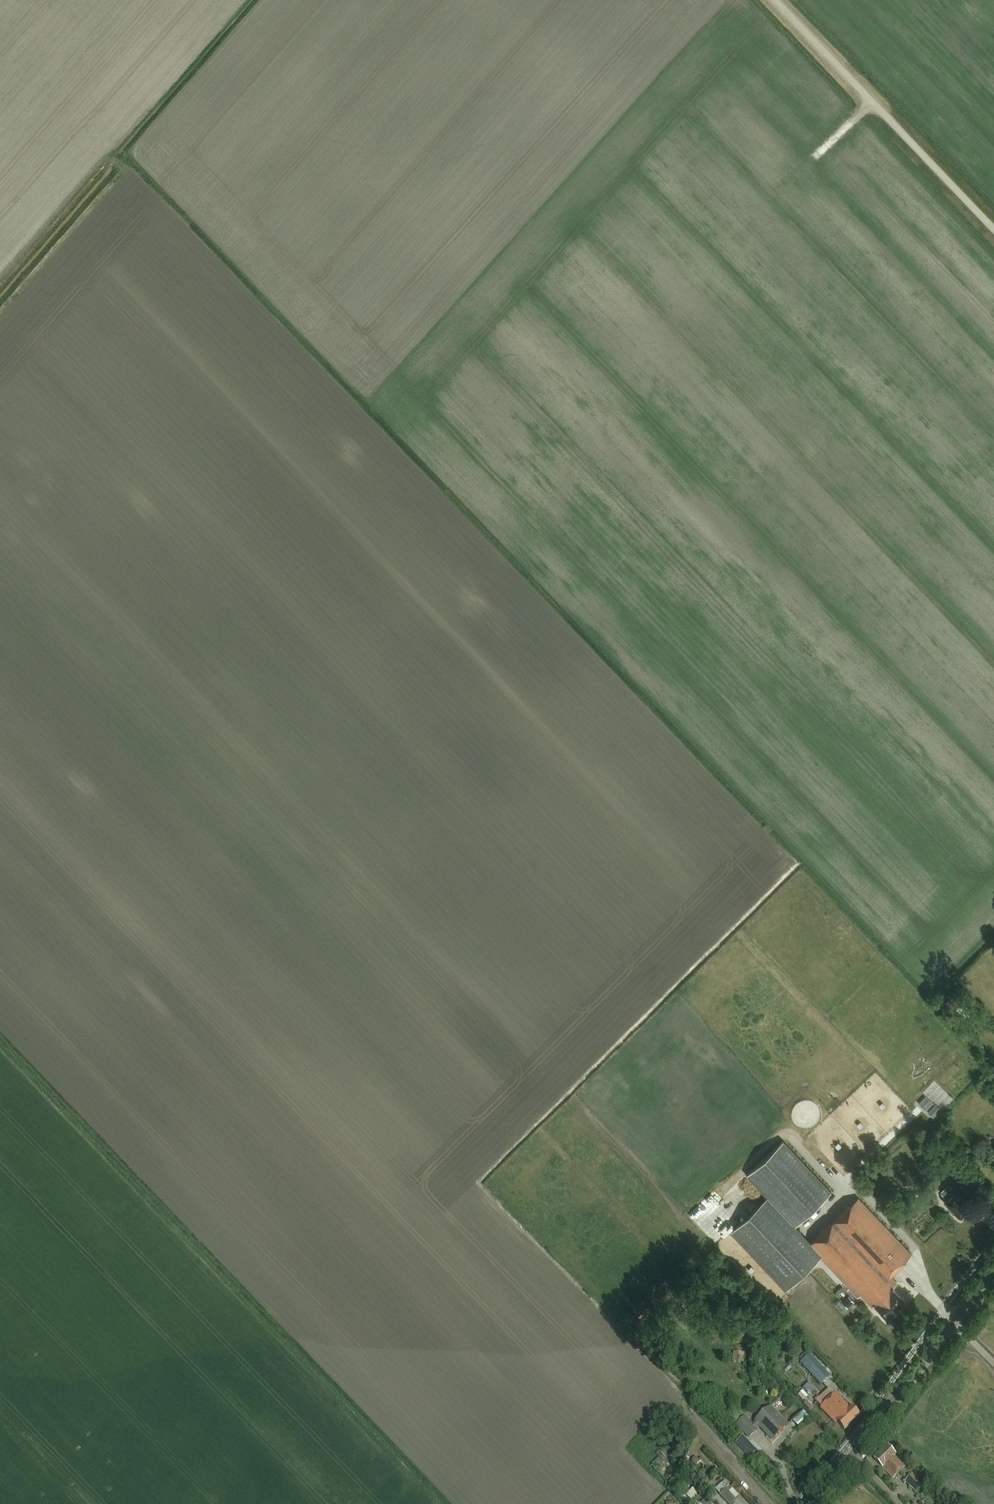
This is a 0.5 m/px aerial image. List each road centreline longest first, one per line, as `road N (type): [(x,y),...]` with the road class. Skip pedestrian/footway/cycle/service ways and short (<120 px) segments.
road 1 (unclassified): [(993,224),(781,0)]
road 2 (secondary): [(818,1503),(993,1268)]

